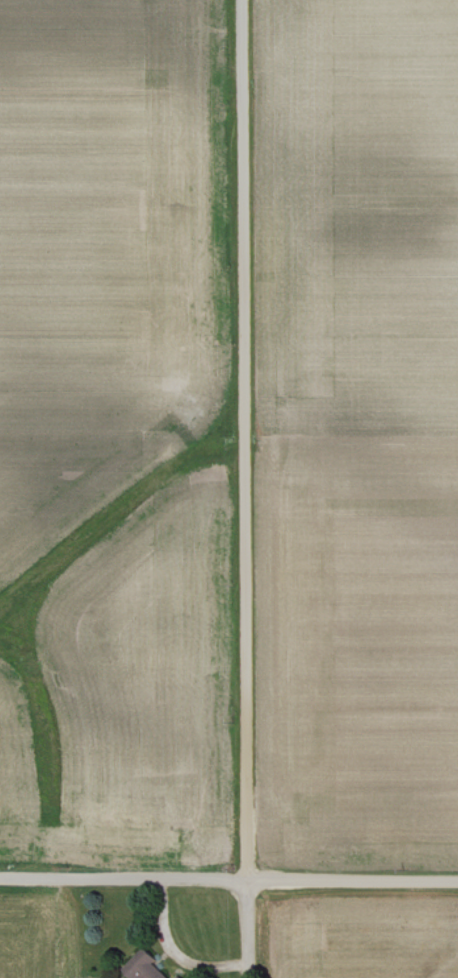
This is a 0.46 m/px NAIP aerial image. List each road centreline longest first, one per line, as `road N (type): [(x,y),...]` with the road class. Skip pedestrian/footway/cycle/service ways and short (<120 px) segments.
road 1 (residential): [(247,977),(243,0)]
road 2 (residential): [(457,882),(0,878)]

